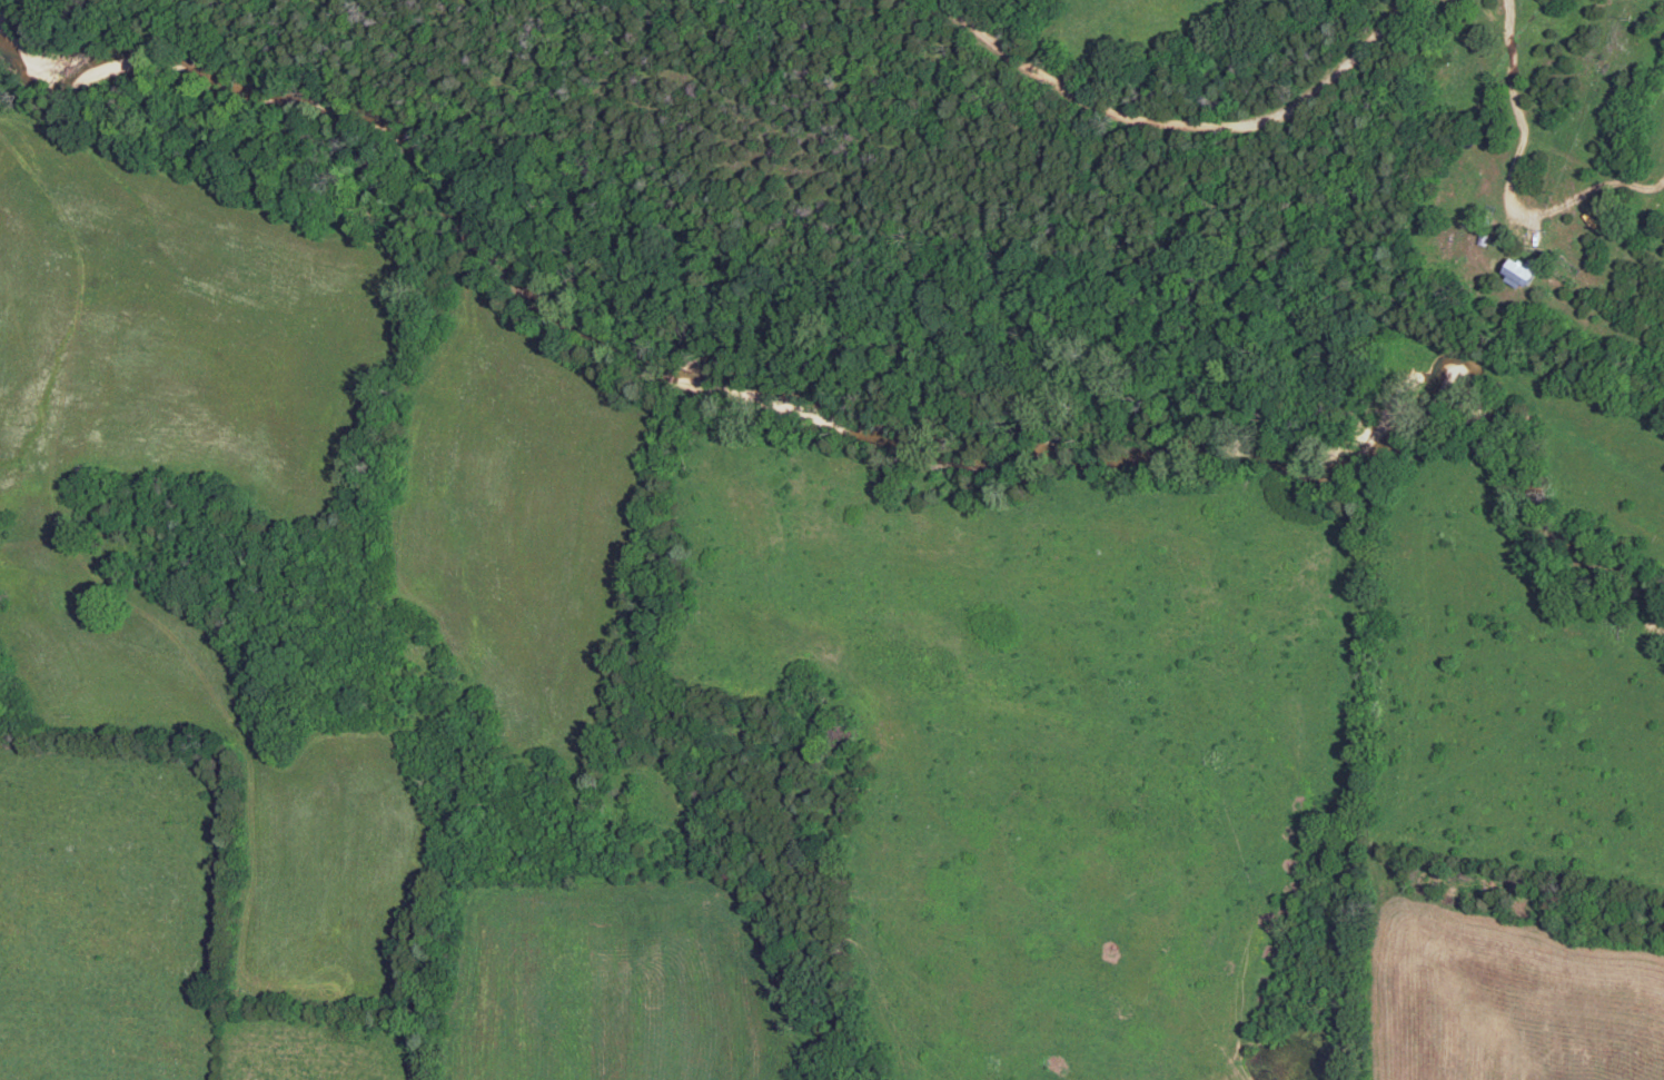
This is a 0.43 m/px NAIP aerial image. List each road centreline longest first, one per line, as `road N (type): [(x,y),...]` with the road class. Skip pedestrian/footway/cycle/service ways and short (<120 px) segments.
road 1 (residential): [(959,0),(1071,90),(1131,116),(1241,126),(1305,97),(1408,0)]

